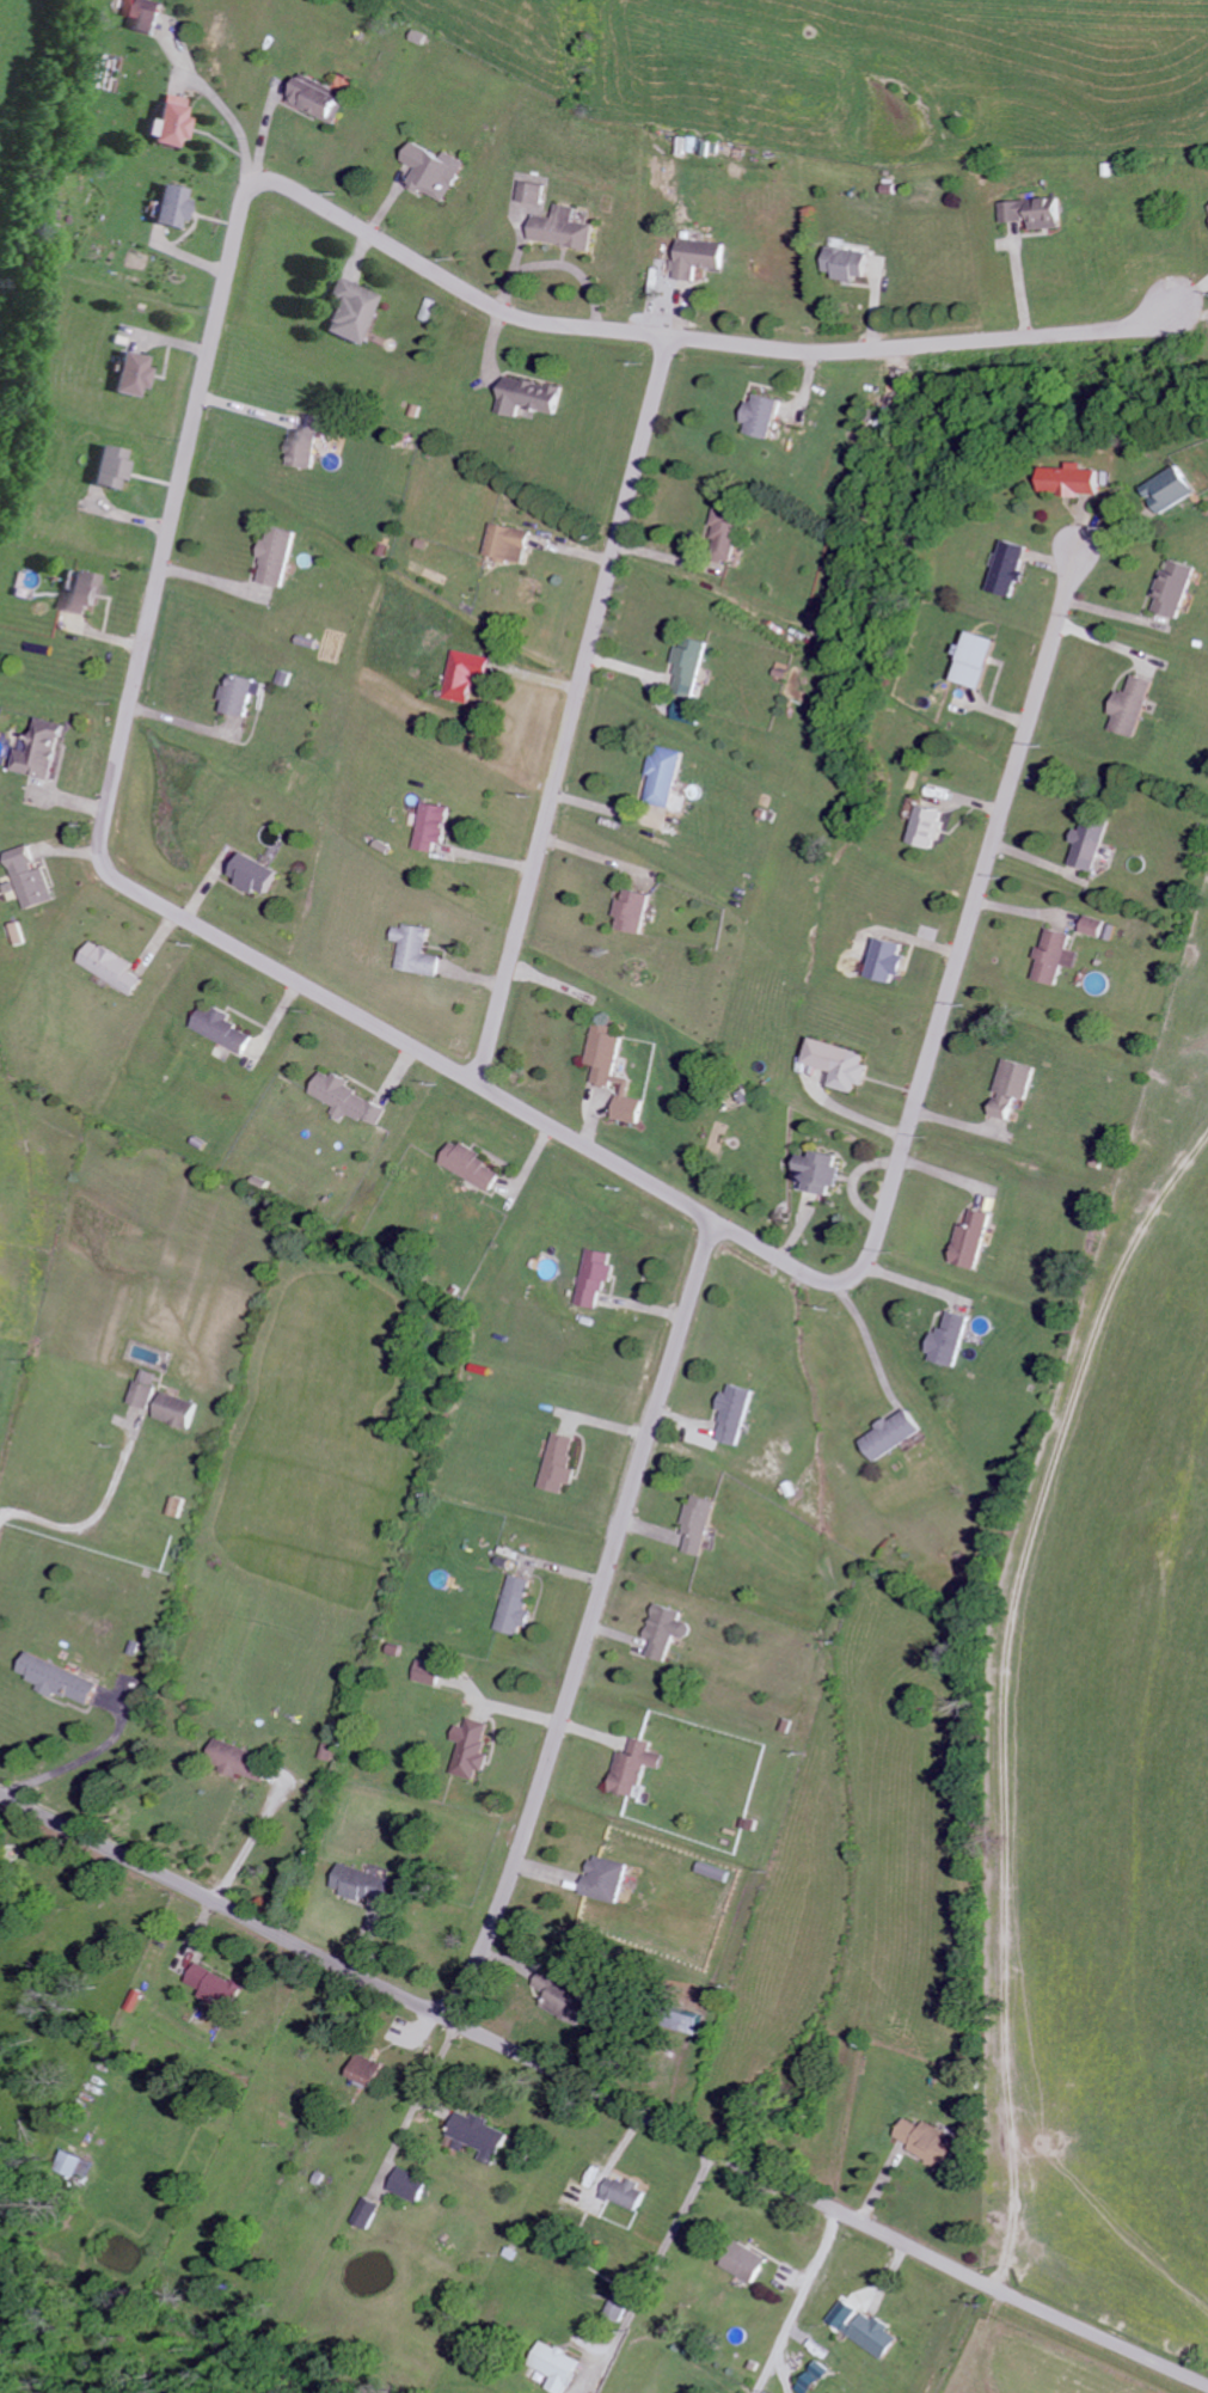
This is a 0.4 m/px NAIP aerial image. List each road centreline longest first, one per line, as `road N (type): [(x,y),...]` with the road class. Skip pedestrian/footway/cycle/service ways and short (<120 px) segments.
road 1 (residential): [(1083,533),(877,1241),(863,1271),(840,1284),(808,1275),(130,888),(103,861),(106,814),(238,225),(256,185),(295,191),(513,317),(585,330),(854,351),(1105,333),(1141,325),(1192,296)]
road 2 (residential): [(1207,2387),(709,2150),(0,1795)]
road 3 (residential): [(455,2021),(536,1800),(713,1220)]
road 4 (residential): [(478,1085),(667,337)]

